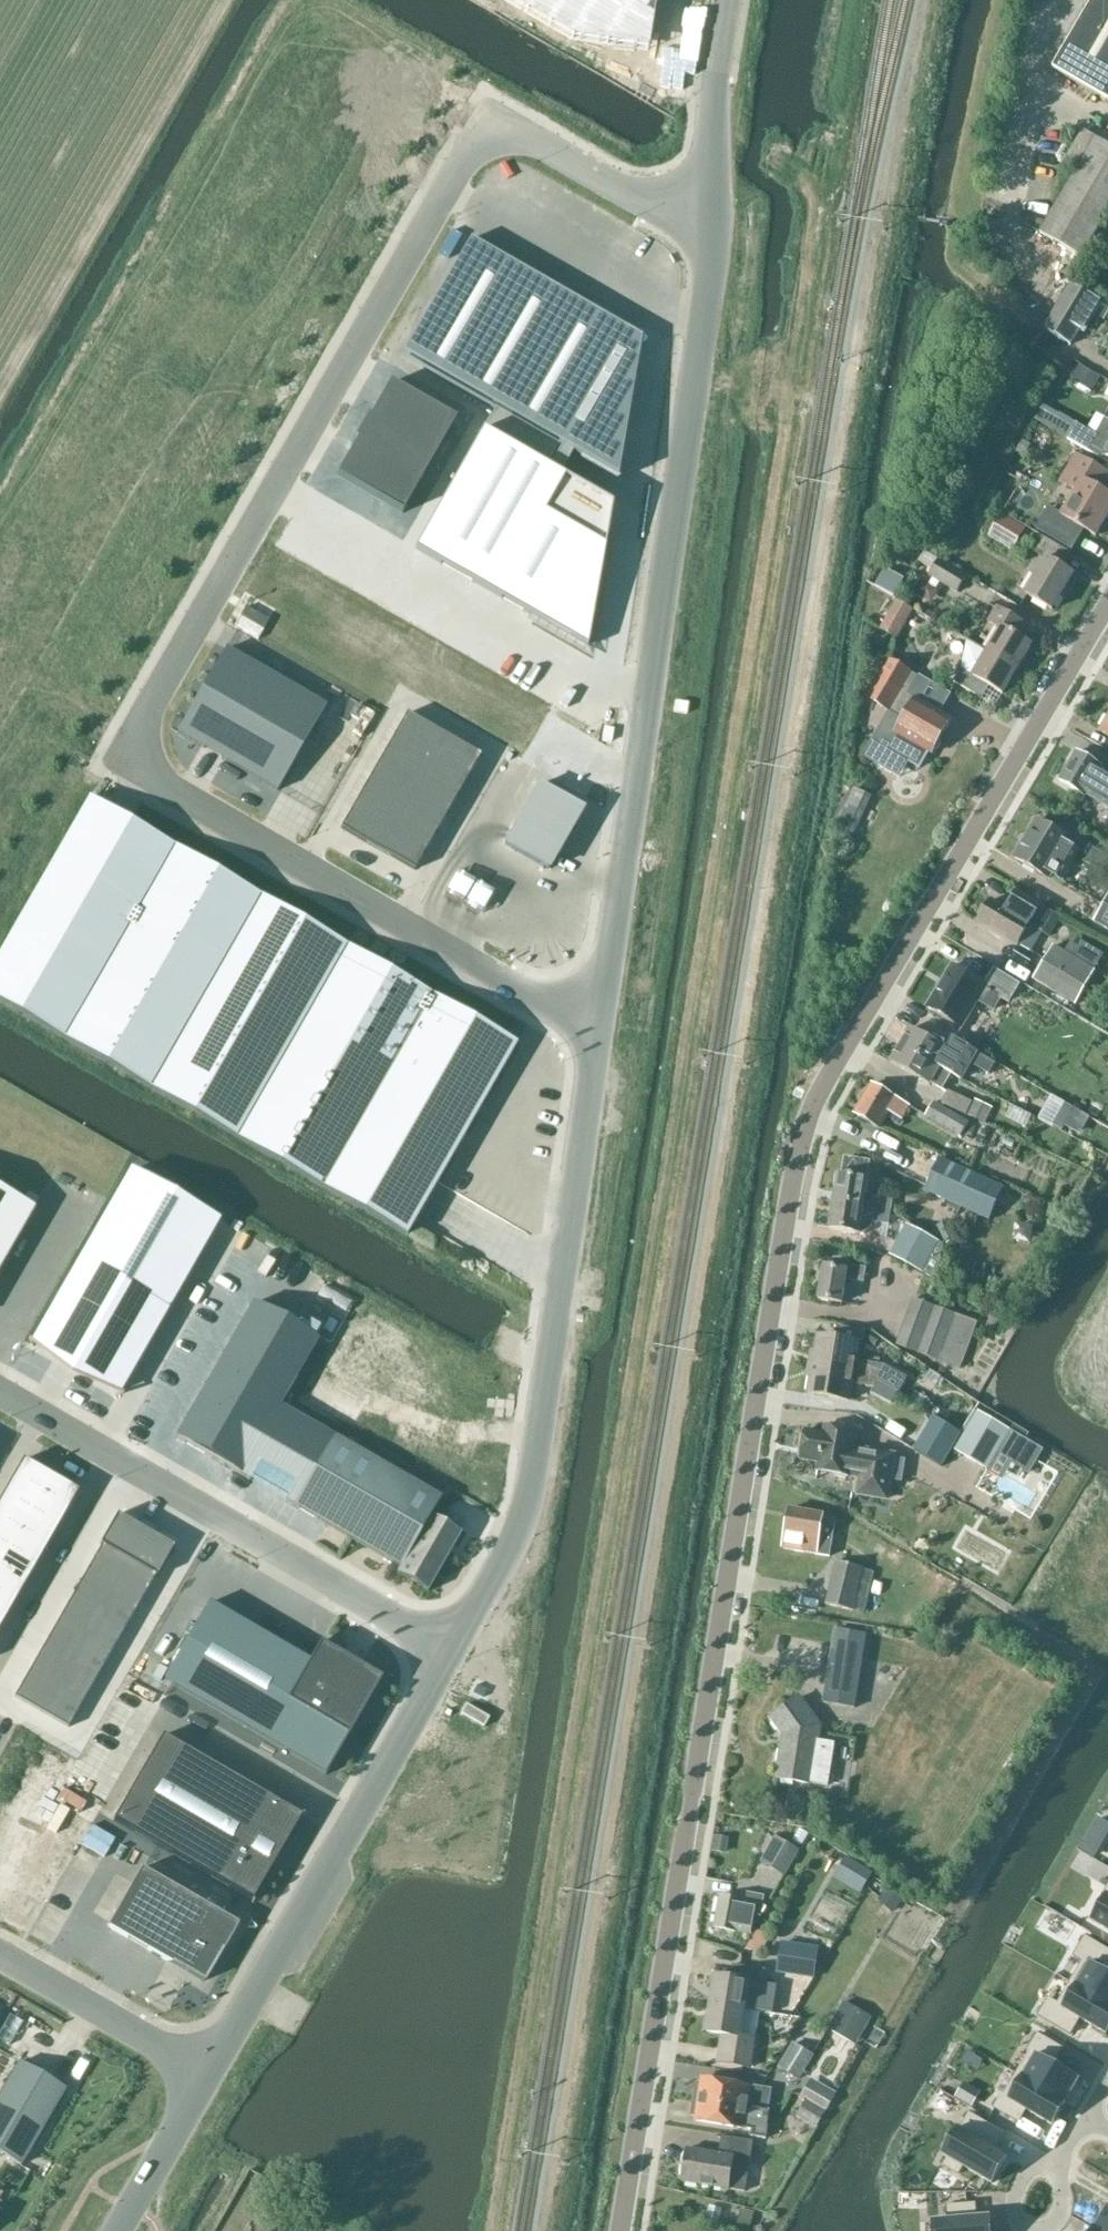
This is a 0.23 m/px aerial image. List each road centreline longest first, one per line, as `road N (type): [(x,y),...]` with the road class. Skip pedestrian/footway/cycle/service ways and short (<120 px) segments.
road 1 (residential): [(597,1033),(153,776),(140,753),(141,725),(484,136),(515,133),(710,235)]
road 2 (unclassified): [(625,2230),(796,1195),(822,1102),(861,1027)]
road 3 (unclassified): [(710,235),(597,1033)]
road 4 (unclassified): [(597,1033),(529,1492),(511,1545),(449,1653)]
road 5 (residential): [(0,1396),(449,1653)]
road 6 (unclassified): [(449,1653),(208,2073)]
road 7 (residential): [(861,1027),(1107,620)]
road 8 (residential): [(208,2073),(0,1953)]
road 9 (unclassified): [(733,0),(710,235)]
road 10 (unclassified): [(208,2073),(119,2230)]
road 11 (residential): [(1055,2166),(1063,2183),(1059,2217),(1030,2230),(1016,2219),(1015,2190),(1041,2165)]

